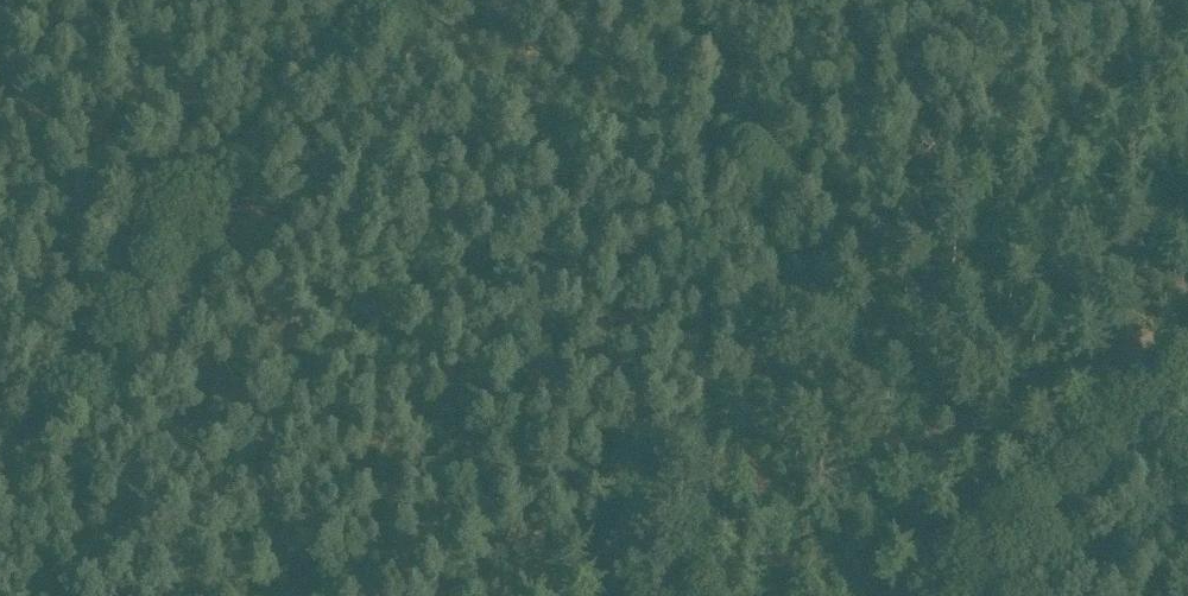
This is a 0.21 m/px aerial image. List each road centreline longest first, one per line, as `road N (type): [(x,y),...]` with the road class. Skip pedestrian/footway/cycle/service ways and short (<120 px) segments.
road 1 (track): [(712,0),(745,36),(961,195),(1177,0)]
road 2 (track): [(1009,595),(1187,409)]

